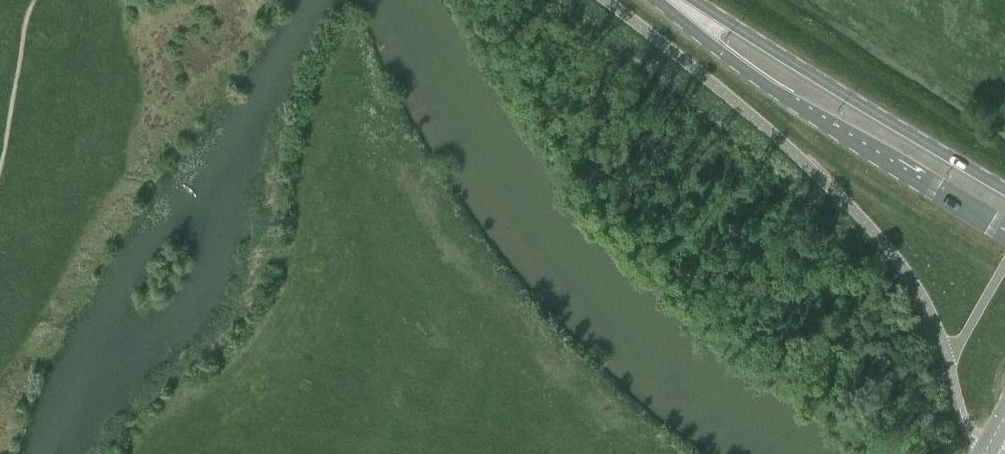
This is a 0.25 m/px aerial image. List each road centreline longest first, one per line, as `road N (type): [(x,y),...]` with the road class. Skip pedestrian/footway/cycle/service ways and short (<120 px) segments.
road 1 (primary): [(658,0),(792,102),(1004,230)]
road 2 (primary): [(1004,191),(692,0)]

